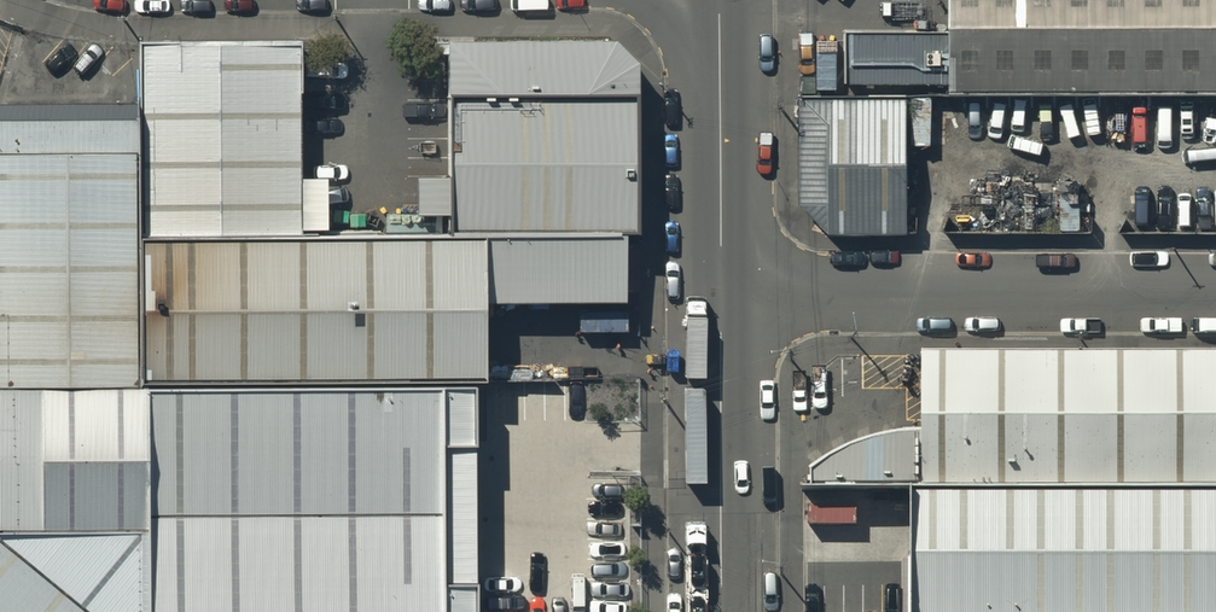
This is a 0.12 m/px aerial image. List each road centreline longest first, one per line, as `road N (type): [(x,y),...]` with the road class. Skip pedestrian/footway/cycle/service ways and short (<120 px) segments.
road 1 (residential): [(722,275),(1215,277)]
road 2 (unclassified): [(722,275),(725,611)]
road 3 (unclassified): [(717,0),(722,275)]

